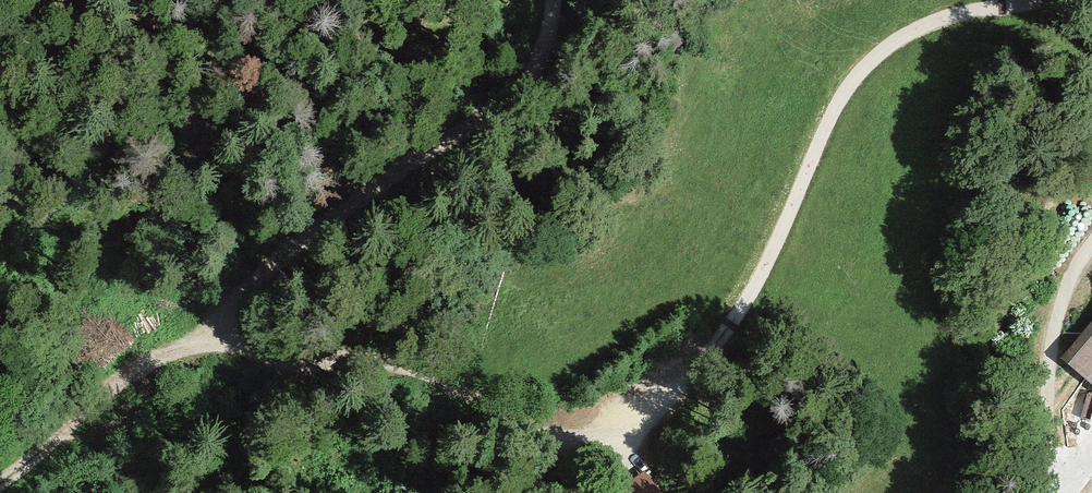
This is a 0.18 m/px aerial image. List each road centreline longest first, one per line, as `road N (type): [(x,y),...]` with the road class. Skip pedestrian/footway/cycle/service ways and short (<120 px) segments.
road 1 (track): [(982,0),(875,49),(838,94),(720,354),(667,403),(623,428),(549,447),(402,385),(192,356),(129,382),(0,486)]
road 2 (track): [(192,356),(272,275),(380,186),(518,90),(544,57),(556,0)]
road 3 (track): [(1049,492),(1055,331),(1074,271),(1091,244)]

